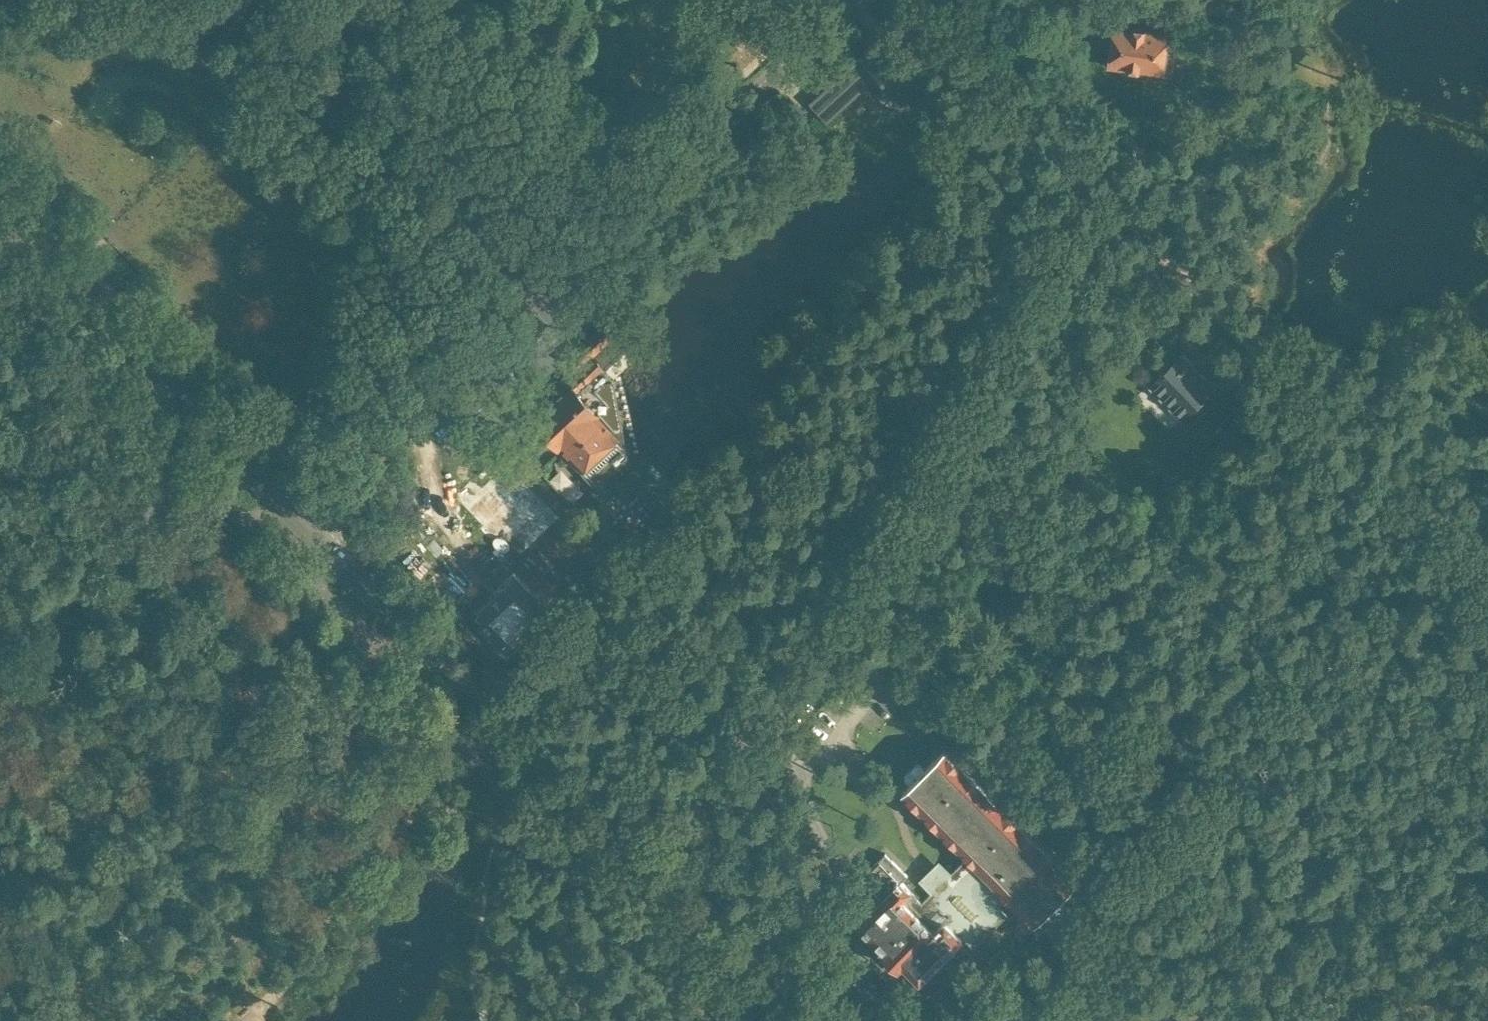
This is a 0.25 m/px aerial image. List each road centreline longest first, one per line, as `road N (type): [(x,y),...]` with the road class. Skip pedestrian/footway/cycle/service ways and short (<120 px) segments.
road 1 (unclassified): [(297,520),(859,0)]
road 2 (tertiary): [(797,1020),(297,520)]
road 3 (track): [(1063,156),(1307,396),(1487,538)]
road 4 (tertiary): [(297,520),(0,218)]
road 5 (track): [(911,0),(1063,156)]
road 6 (unclassified): [(743,740),(796,681),(828,626)]

